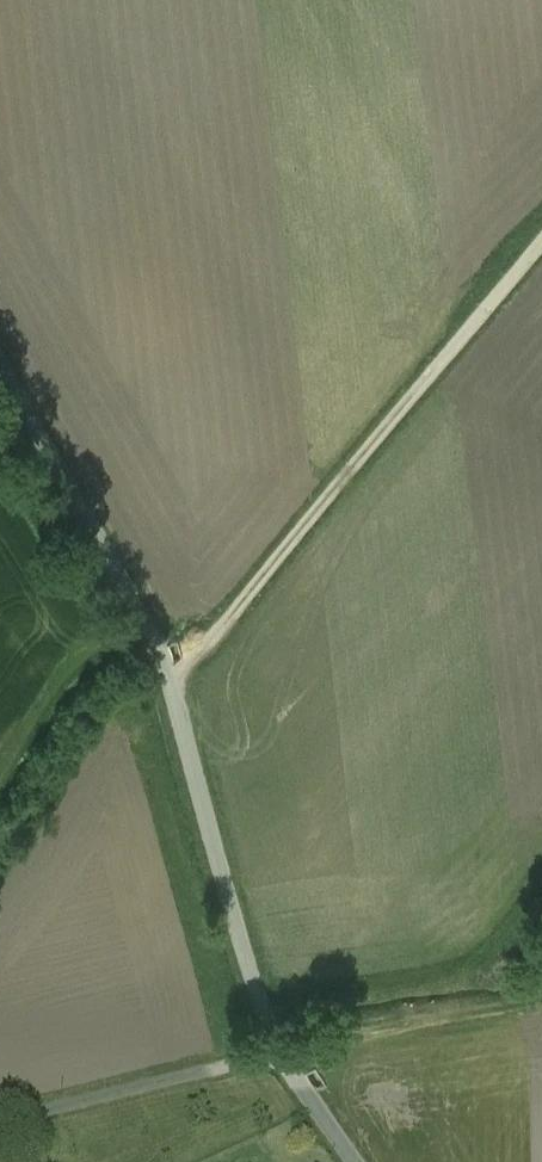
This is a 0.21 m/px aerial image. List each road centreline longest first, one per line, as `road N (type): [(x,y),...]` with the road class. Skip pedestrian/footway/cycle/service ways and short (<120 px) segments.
road 1 (unclassified): [(280,1053),(229,907),(158,641),(0,358)]
road 2 (track): [(169,674),(541,234)]
road 3 (unclassified): [(280,1053),(0,1127)]
road 4 (track): [(275,1040),(541,1003)]
road 5 (unclassified): [(352,1161),(280,1053)]

